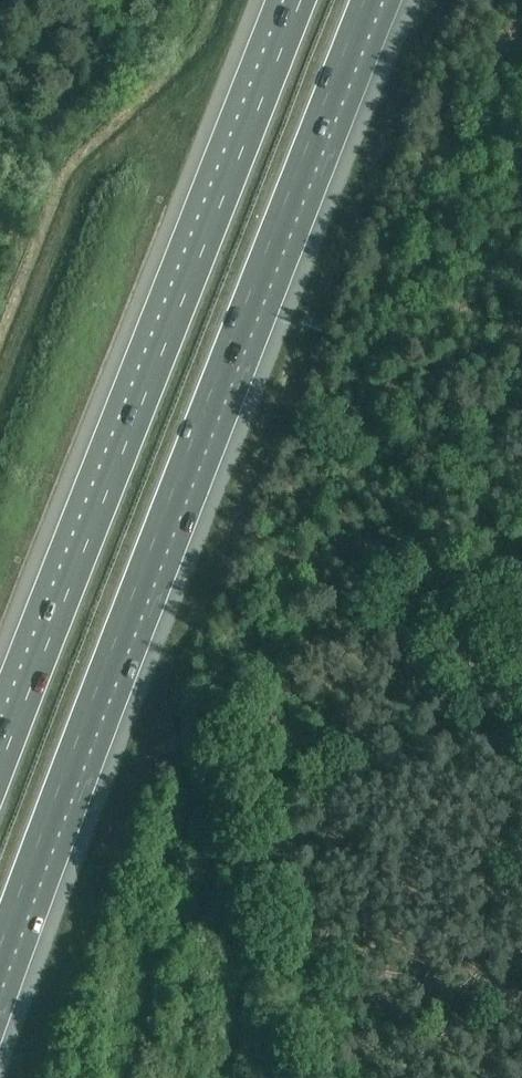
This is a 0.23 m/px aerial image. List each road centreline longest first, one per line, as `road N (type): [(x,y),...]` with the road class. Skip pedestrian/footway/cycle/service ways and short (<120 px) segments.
road 1 (motorway): [(0,948),(368,0)]
road 2 (motorway): [(301,0),(0,770)]

